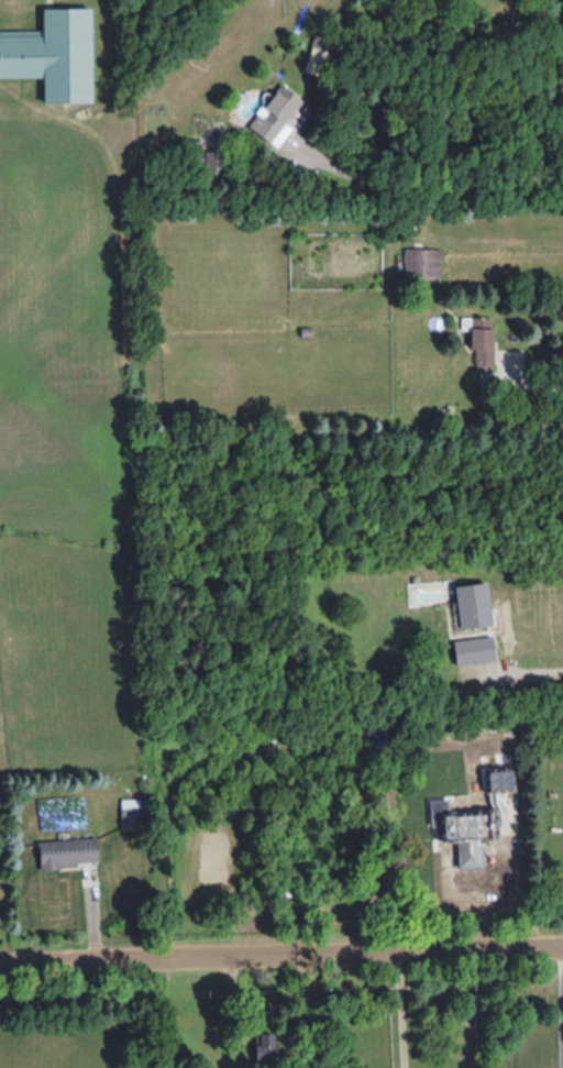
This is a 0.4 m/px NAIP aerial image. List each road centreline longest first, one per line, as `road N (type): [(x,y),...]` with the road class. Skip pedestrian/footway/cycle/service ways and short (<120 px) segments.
road 1 (residential): [(0,965),(562,947)]

